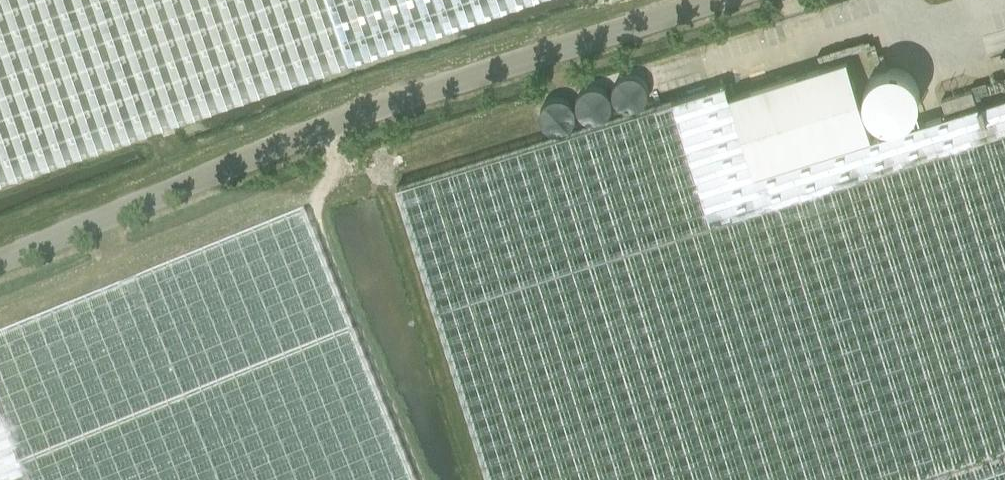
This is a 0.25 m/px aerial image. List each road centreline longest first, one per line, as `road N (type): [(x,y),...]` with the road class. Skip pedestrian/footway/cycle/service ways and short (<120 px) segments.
road 1 (unclassified): [(718,0),(355,115),(0,261)]
road 2 (track): [(330,125),(333,173),(314,219),(420,479)]

